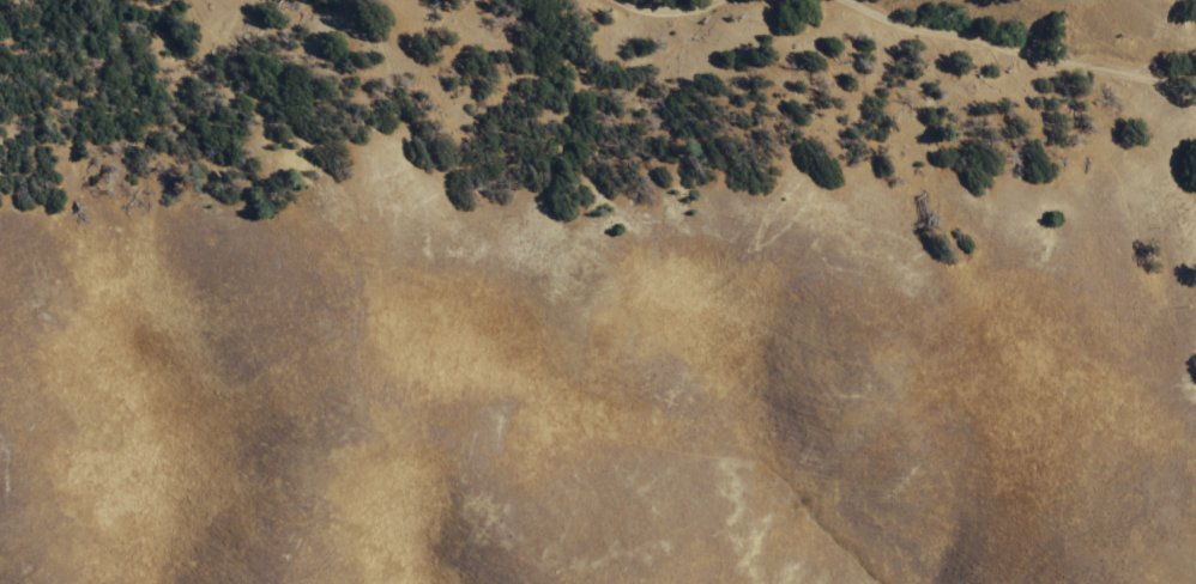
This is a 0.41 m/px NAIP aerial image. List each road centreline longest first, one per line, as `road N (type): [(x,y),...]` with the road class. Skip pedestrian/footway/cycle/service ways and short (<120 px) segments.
road 1 (track): [(1195,96),(1136,68),(886,19),(847,0)]

